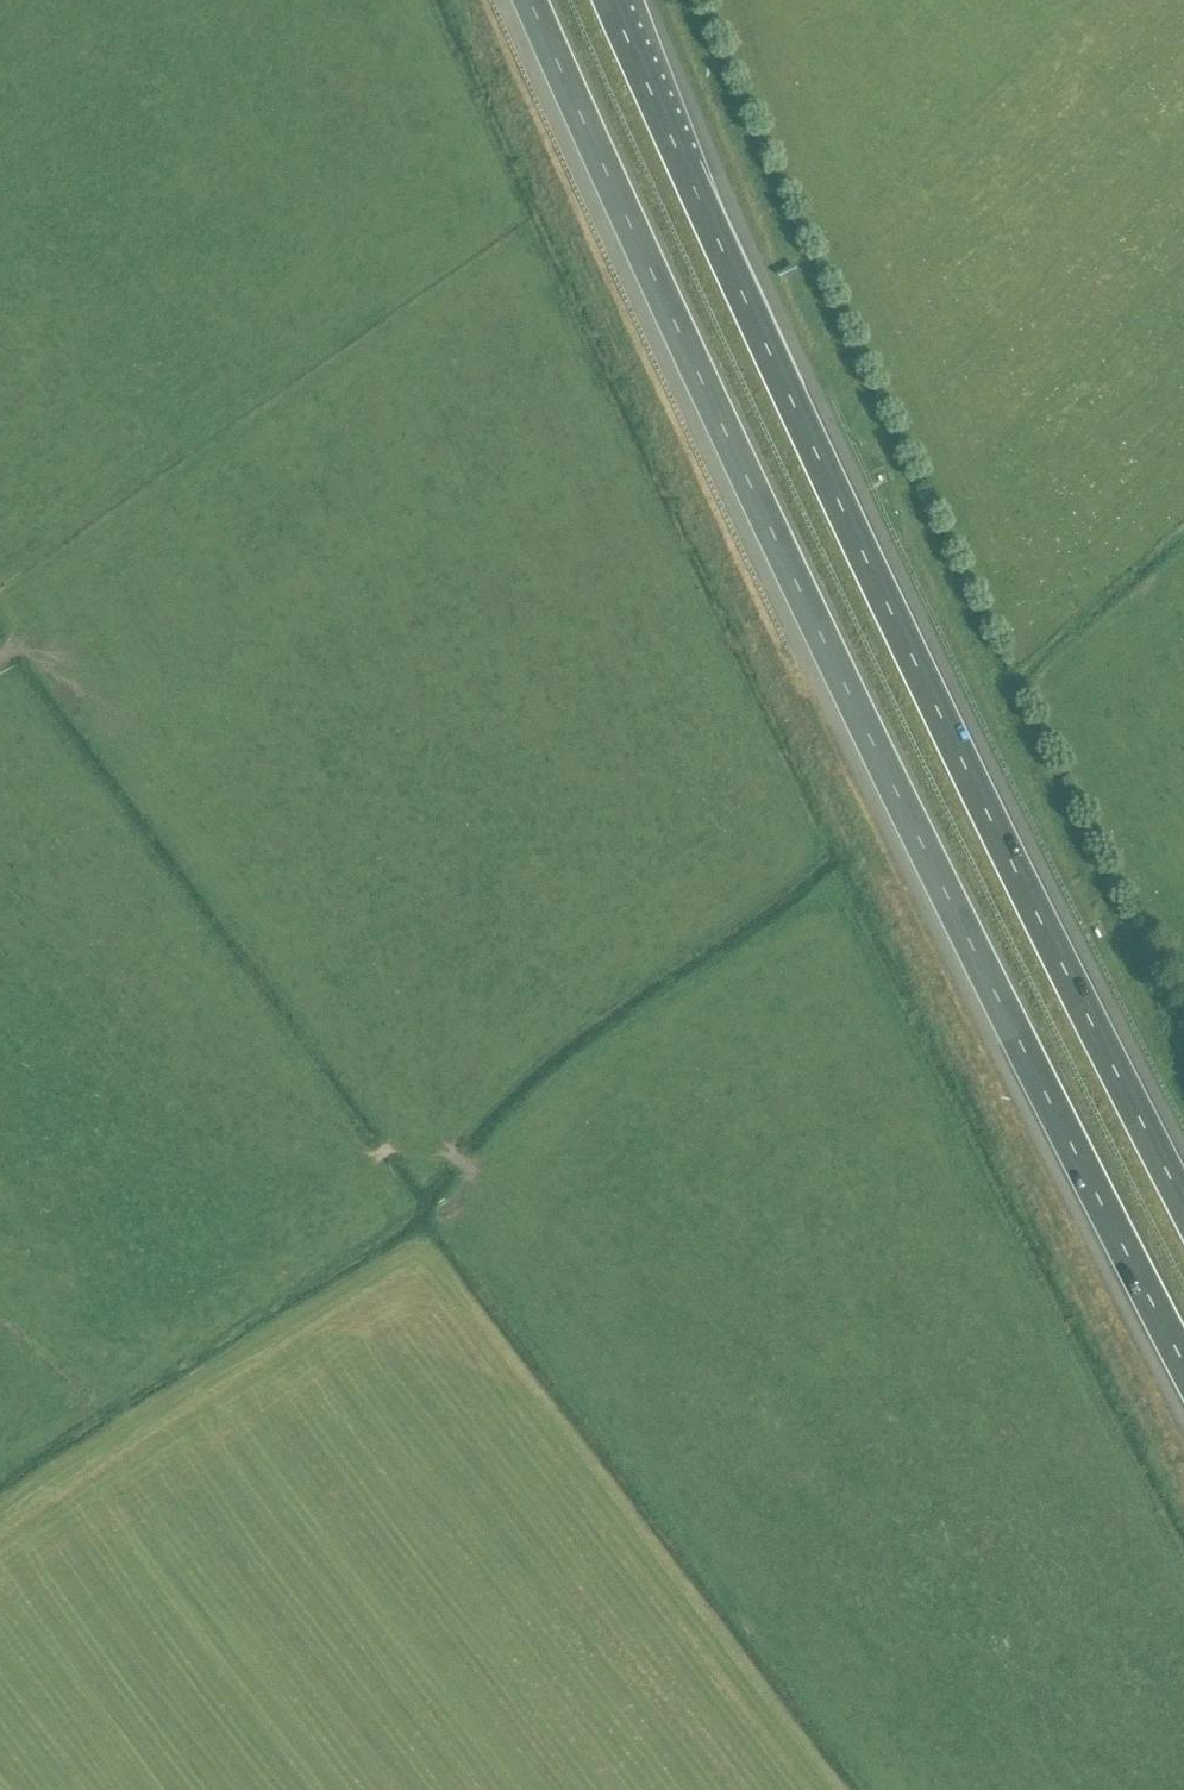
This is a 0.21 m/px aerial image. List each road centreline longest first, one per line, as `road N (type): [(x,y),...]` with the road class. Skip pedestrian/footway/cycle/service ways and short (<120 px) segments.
road 1 (motorway): [(534,0),(903,823),(1183,1364)]
road 2 (motorway): [(1183,1193),(973,785),(615,0)]

